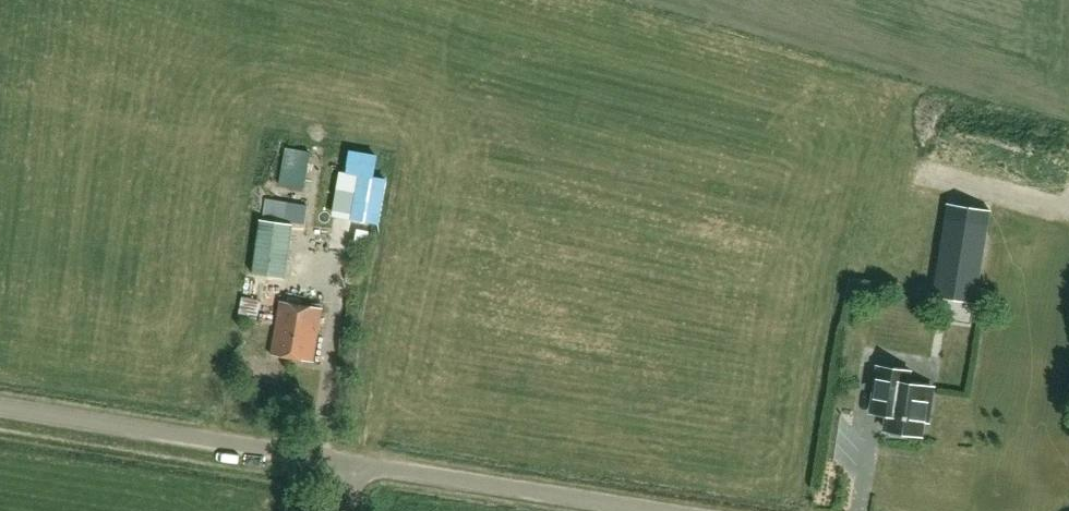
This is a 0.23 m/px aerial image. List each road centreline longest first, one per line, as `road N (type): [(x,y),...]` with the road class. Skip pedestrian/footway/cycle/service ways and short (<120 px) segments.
road 1 (unclassified): [(661,510),(0,407)]

